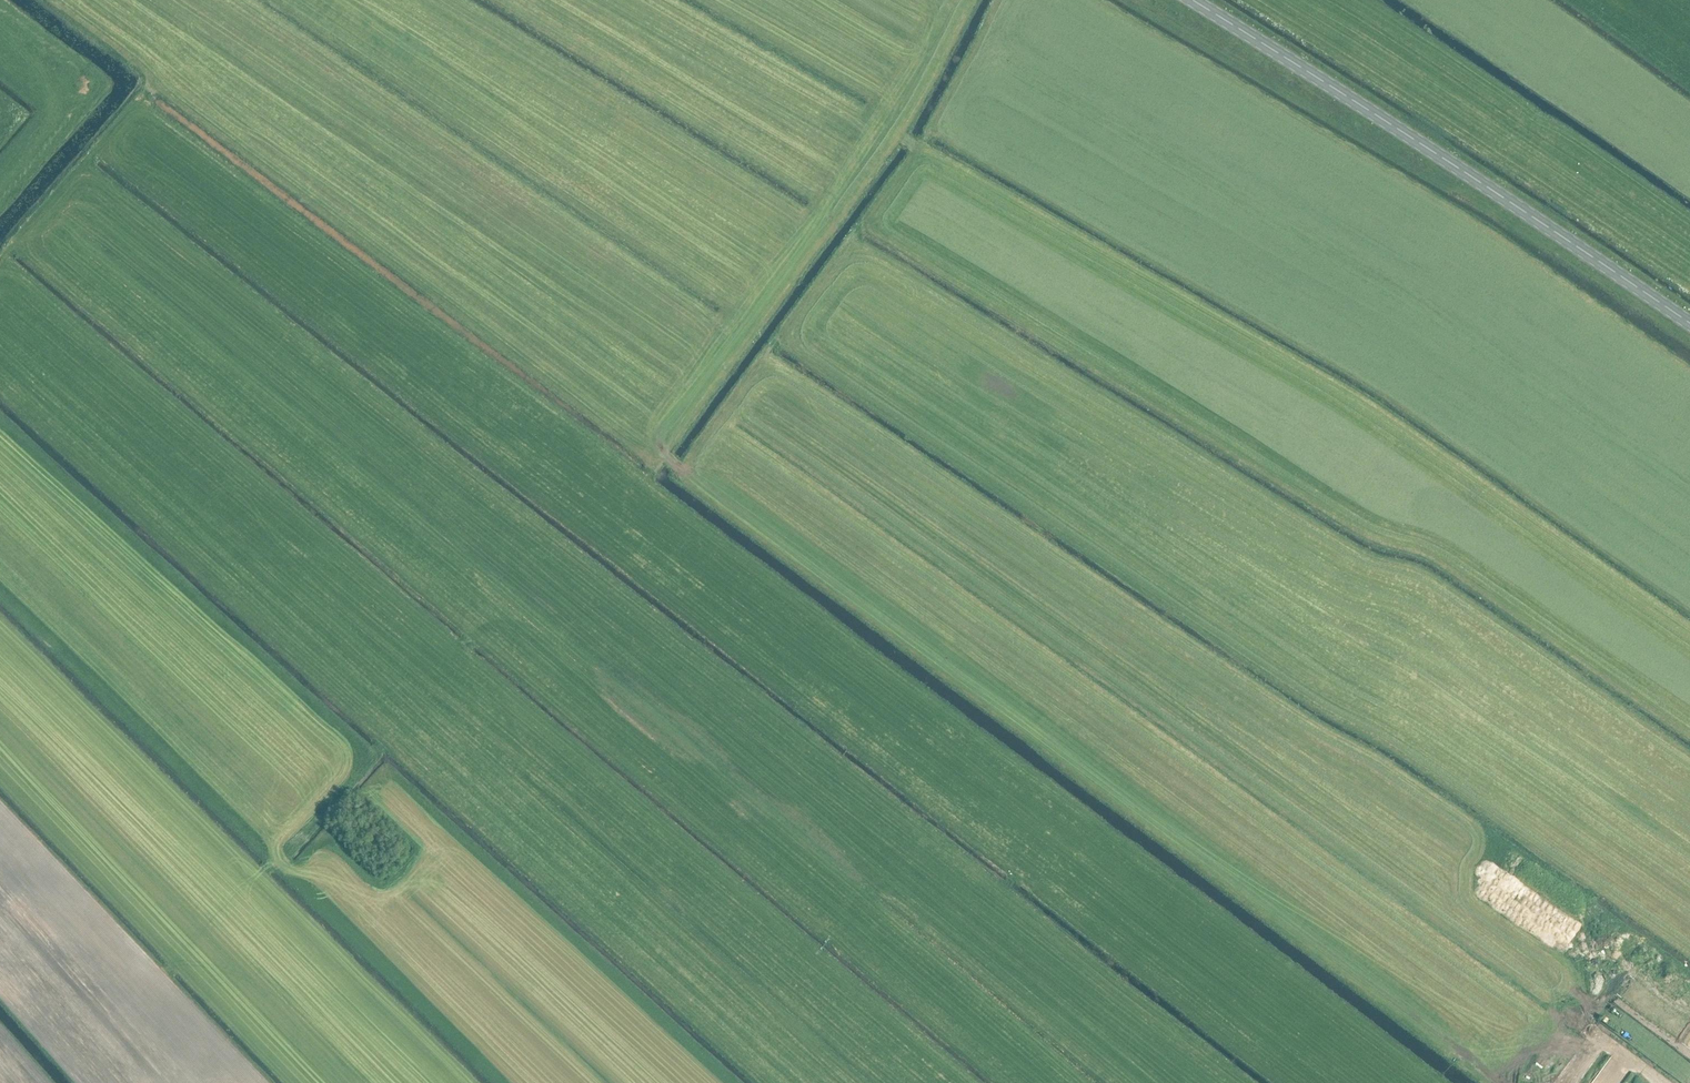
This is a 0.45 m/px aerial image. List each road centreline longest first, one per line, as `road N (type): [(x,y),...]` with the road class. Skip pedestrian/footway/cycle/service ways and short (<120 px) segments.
road 1 (primary): [(1191,0),(1689,325)]

